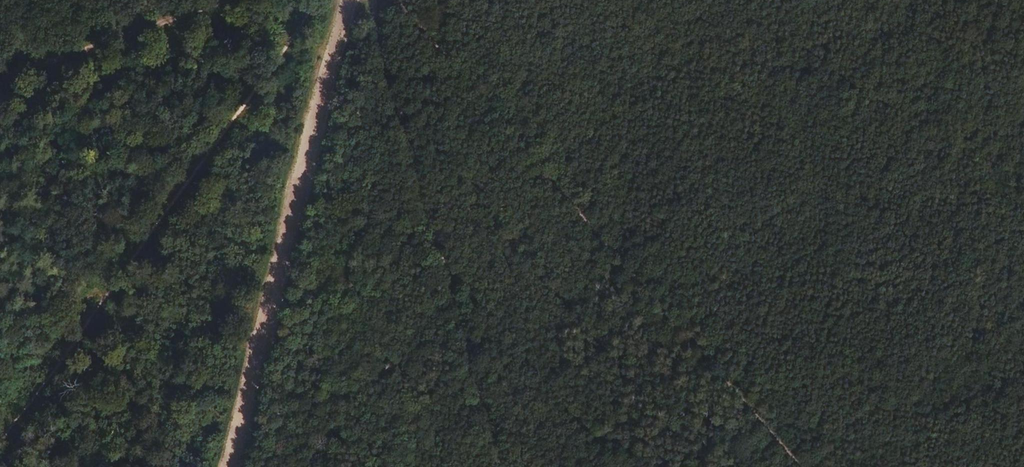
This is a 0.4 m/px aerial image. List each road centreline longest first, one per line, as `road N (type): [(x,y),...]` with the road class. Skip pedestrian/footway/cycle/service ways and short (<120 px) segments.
road 1 (track): [(323,0),(0,439)]
road 2 (track): [(0,80),(224,0)]

